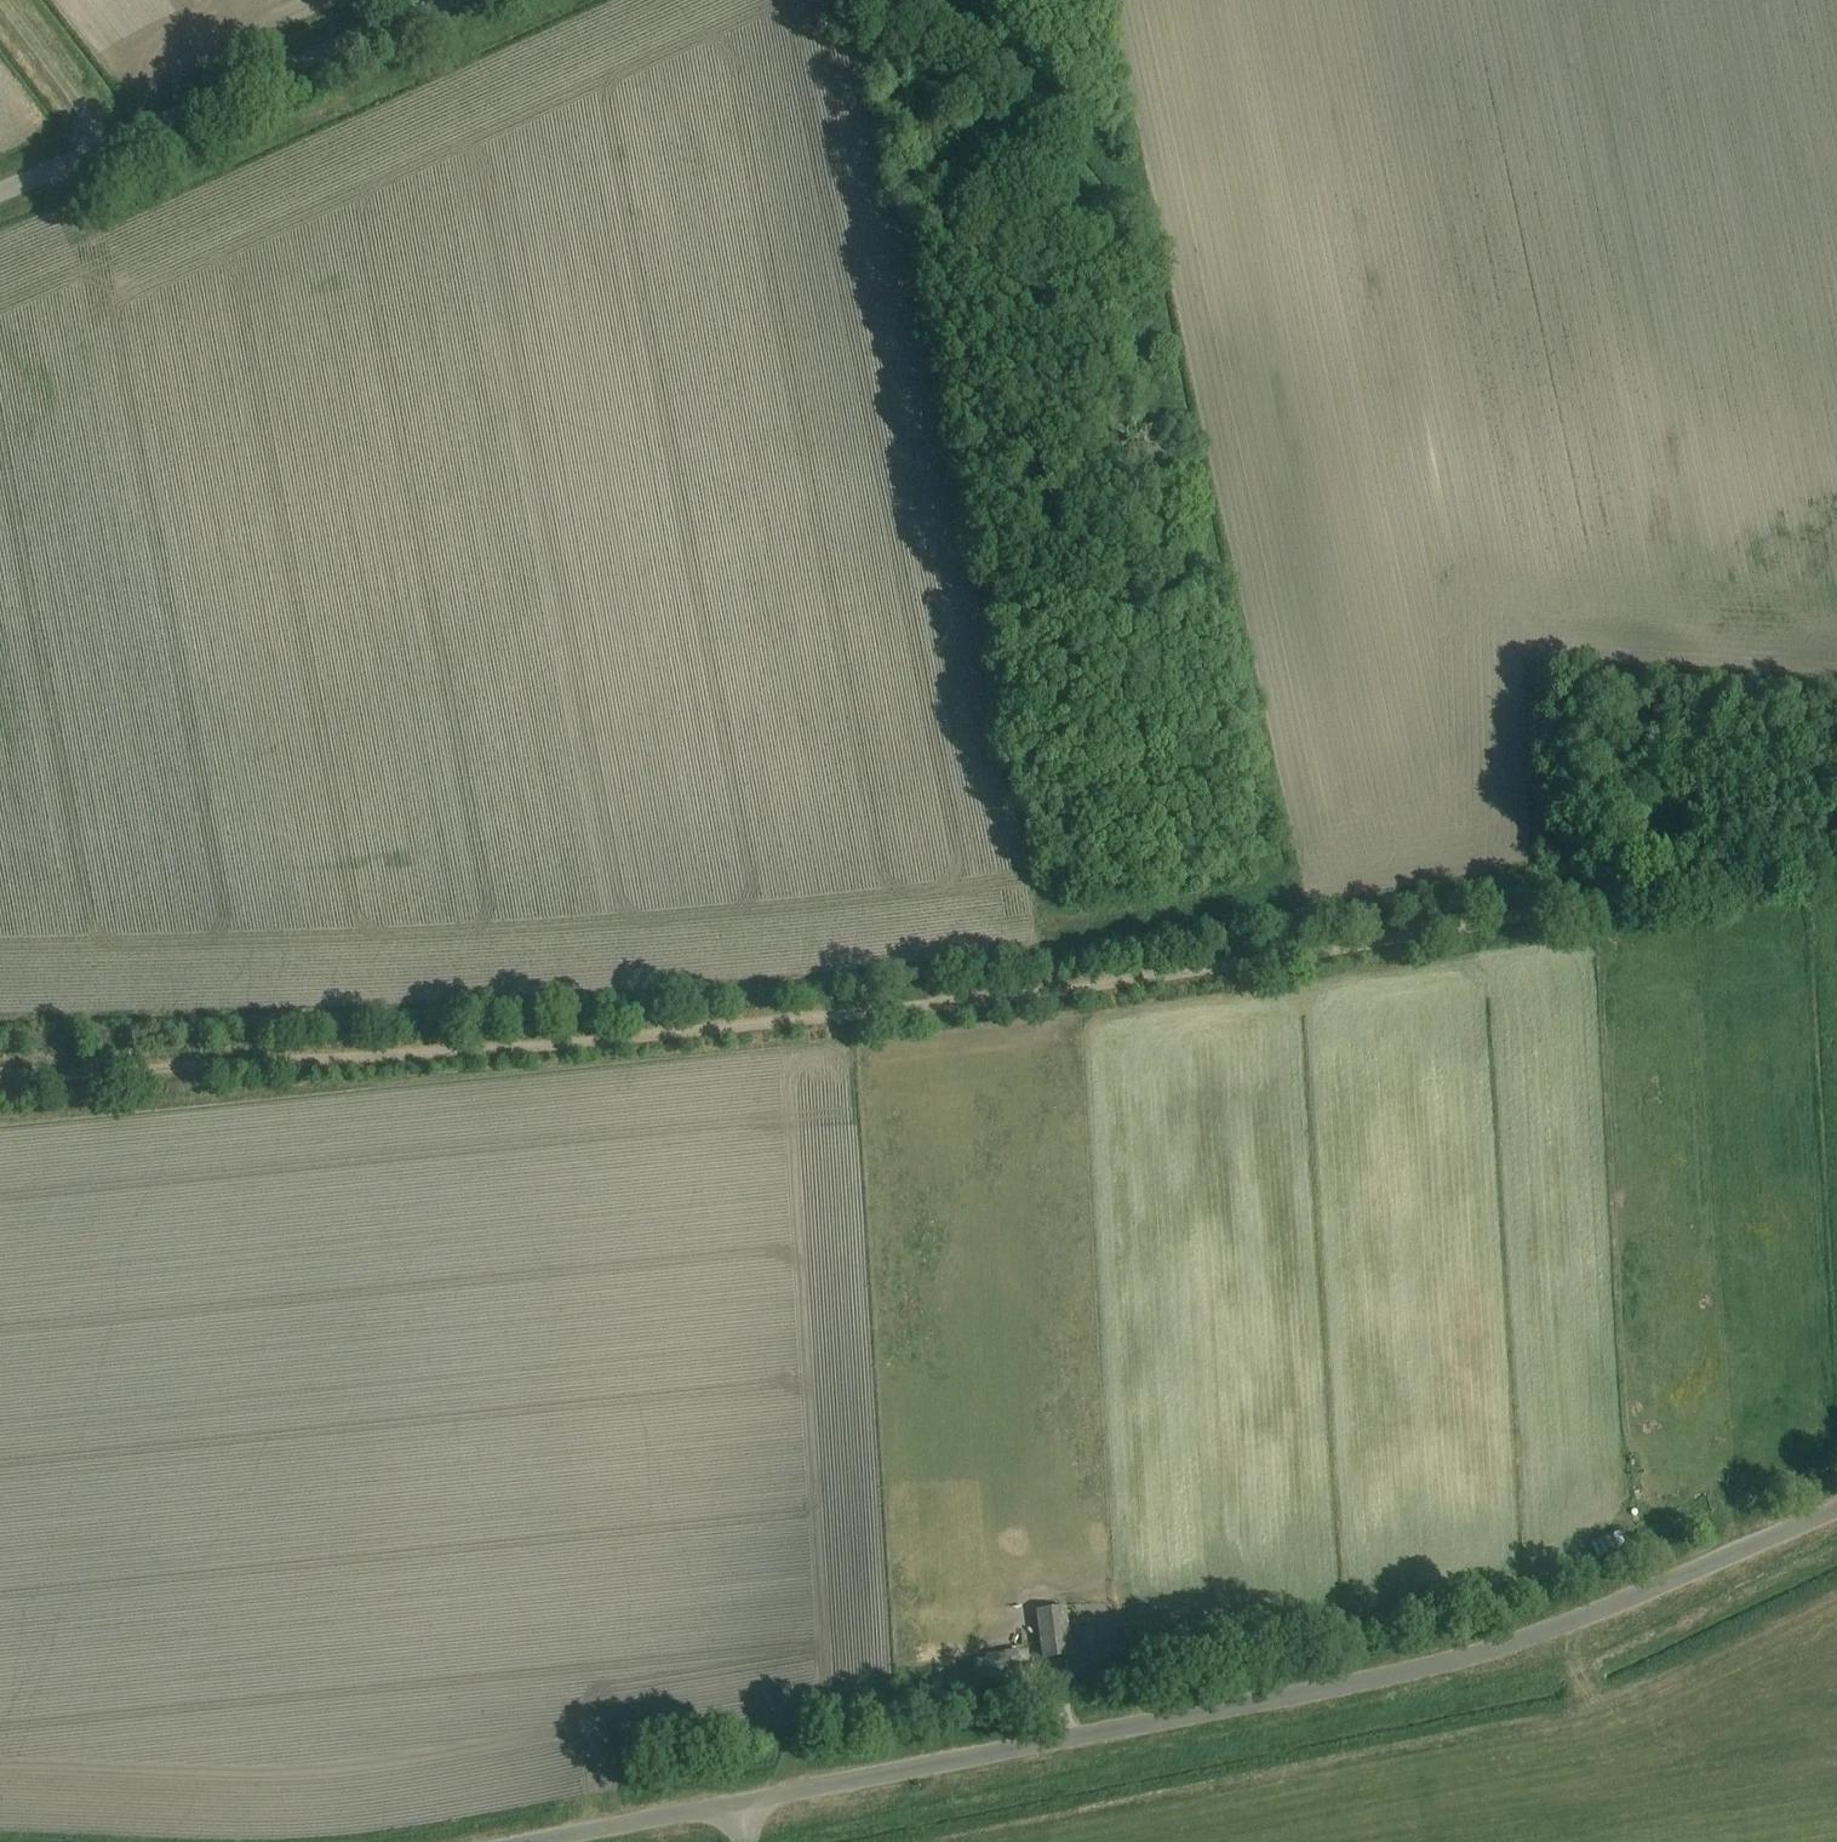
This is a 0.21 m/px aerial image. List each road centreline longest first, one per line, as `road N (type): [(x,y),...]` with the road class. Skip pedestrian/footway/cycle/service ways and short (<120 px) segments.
road 1 (unclassified): [(747,1803),(1482,1654),(1836,1509)]
road 2 (unclassified): [(0,195),(444,0)]
road 3 (track): [(969,0),(1109,171),(1132,186)]
road 4 (unclassified): [(543,1841),(747,1803)]
road 5 (track): [(101,151),(76,98),(2,0)]

